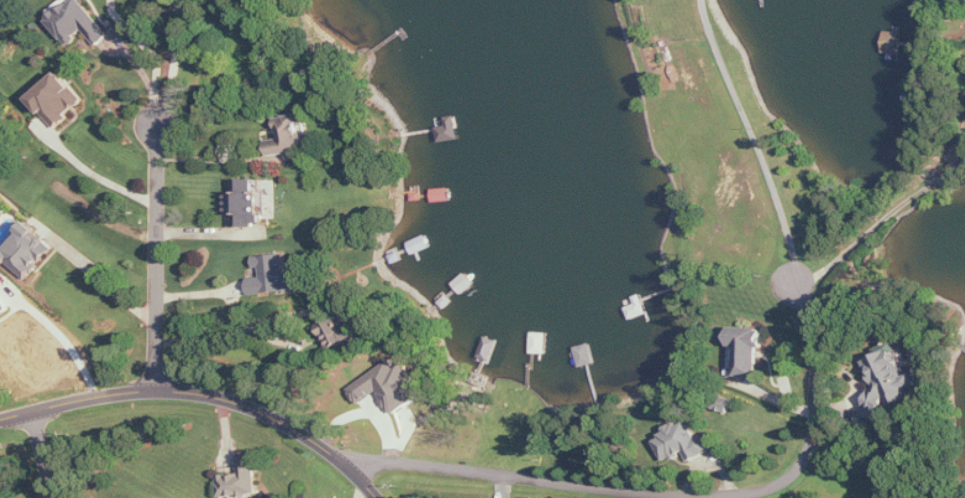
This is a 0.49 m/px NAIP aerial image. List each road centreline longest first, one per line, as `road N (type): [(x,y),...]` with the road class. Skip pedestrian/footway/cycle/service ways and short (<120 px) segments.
road 1 (residential): [(378,497),(317,443),(231,401),(130,392),(32,412)]
road 2 (residential): [(798,293),(752,146),(688,0)]
road 3 (residential): [(358,477),(530,482),(666,497)]
road 4 (residential): [(156,391),(157,122)]
road 5 (residential): [(798,293),(931,178),(964,113)]
road 6 (residential): [(777,497),(798,483),(810,451),(798,293)]

